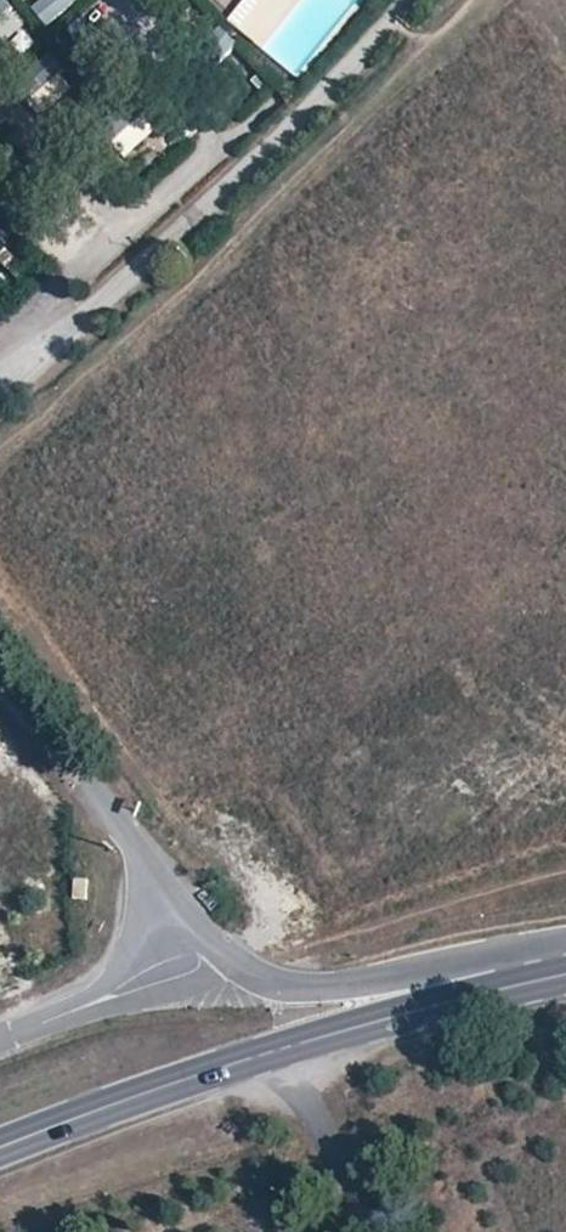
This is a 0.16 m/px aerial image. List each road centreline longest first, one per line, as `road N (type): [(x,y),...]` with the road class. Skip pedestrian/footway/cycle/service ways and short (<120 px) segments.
road 1 (secondary): [(0,1147),(439,999),(565,971)]
road 2 (unclassified): [(406,0),(365,54),(154,260),(0,380)]
road 3 (unclassified): [(565,943),(377,981),(309,985),(266,979),(236,963)]
road 4 (unclassified): [(0,688),(122,827),(181,911)]
road 5 (track): [(284,1047),(383,1231)]
road 6 (unclassified): [(81,1007),(151,994),(236,963)]
road 7 (unclassified): [(181,911),(81,1007)]

